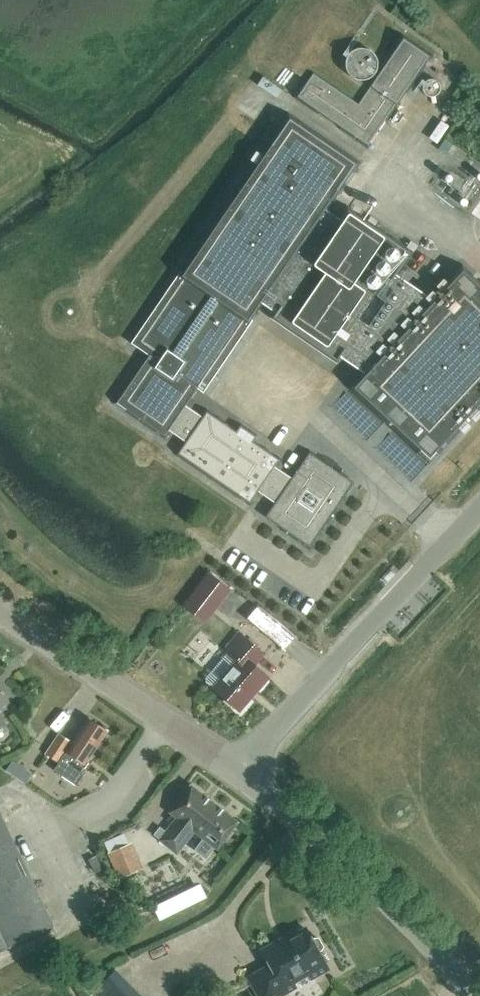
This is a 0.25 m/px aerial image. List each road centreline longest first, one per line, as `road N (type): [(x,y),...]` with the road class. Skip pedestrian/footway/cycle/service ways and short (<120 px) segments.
road 1 (tertiary): [(238,774),(479,505)]
road 2 (tertiary): [(476,995),(365,880),(238,774)]
road 3 (tertiary): [(238,774),(0,613)]

